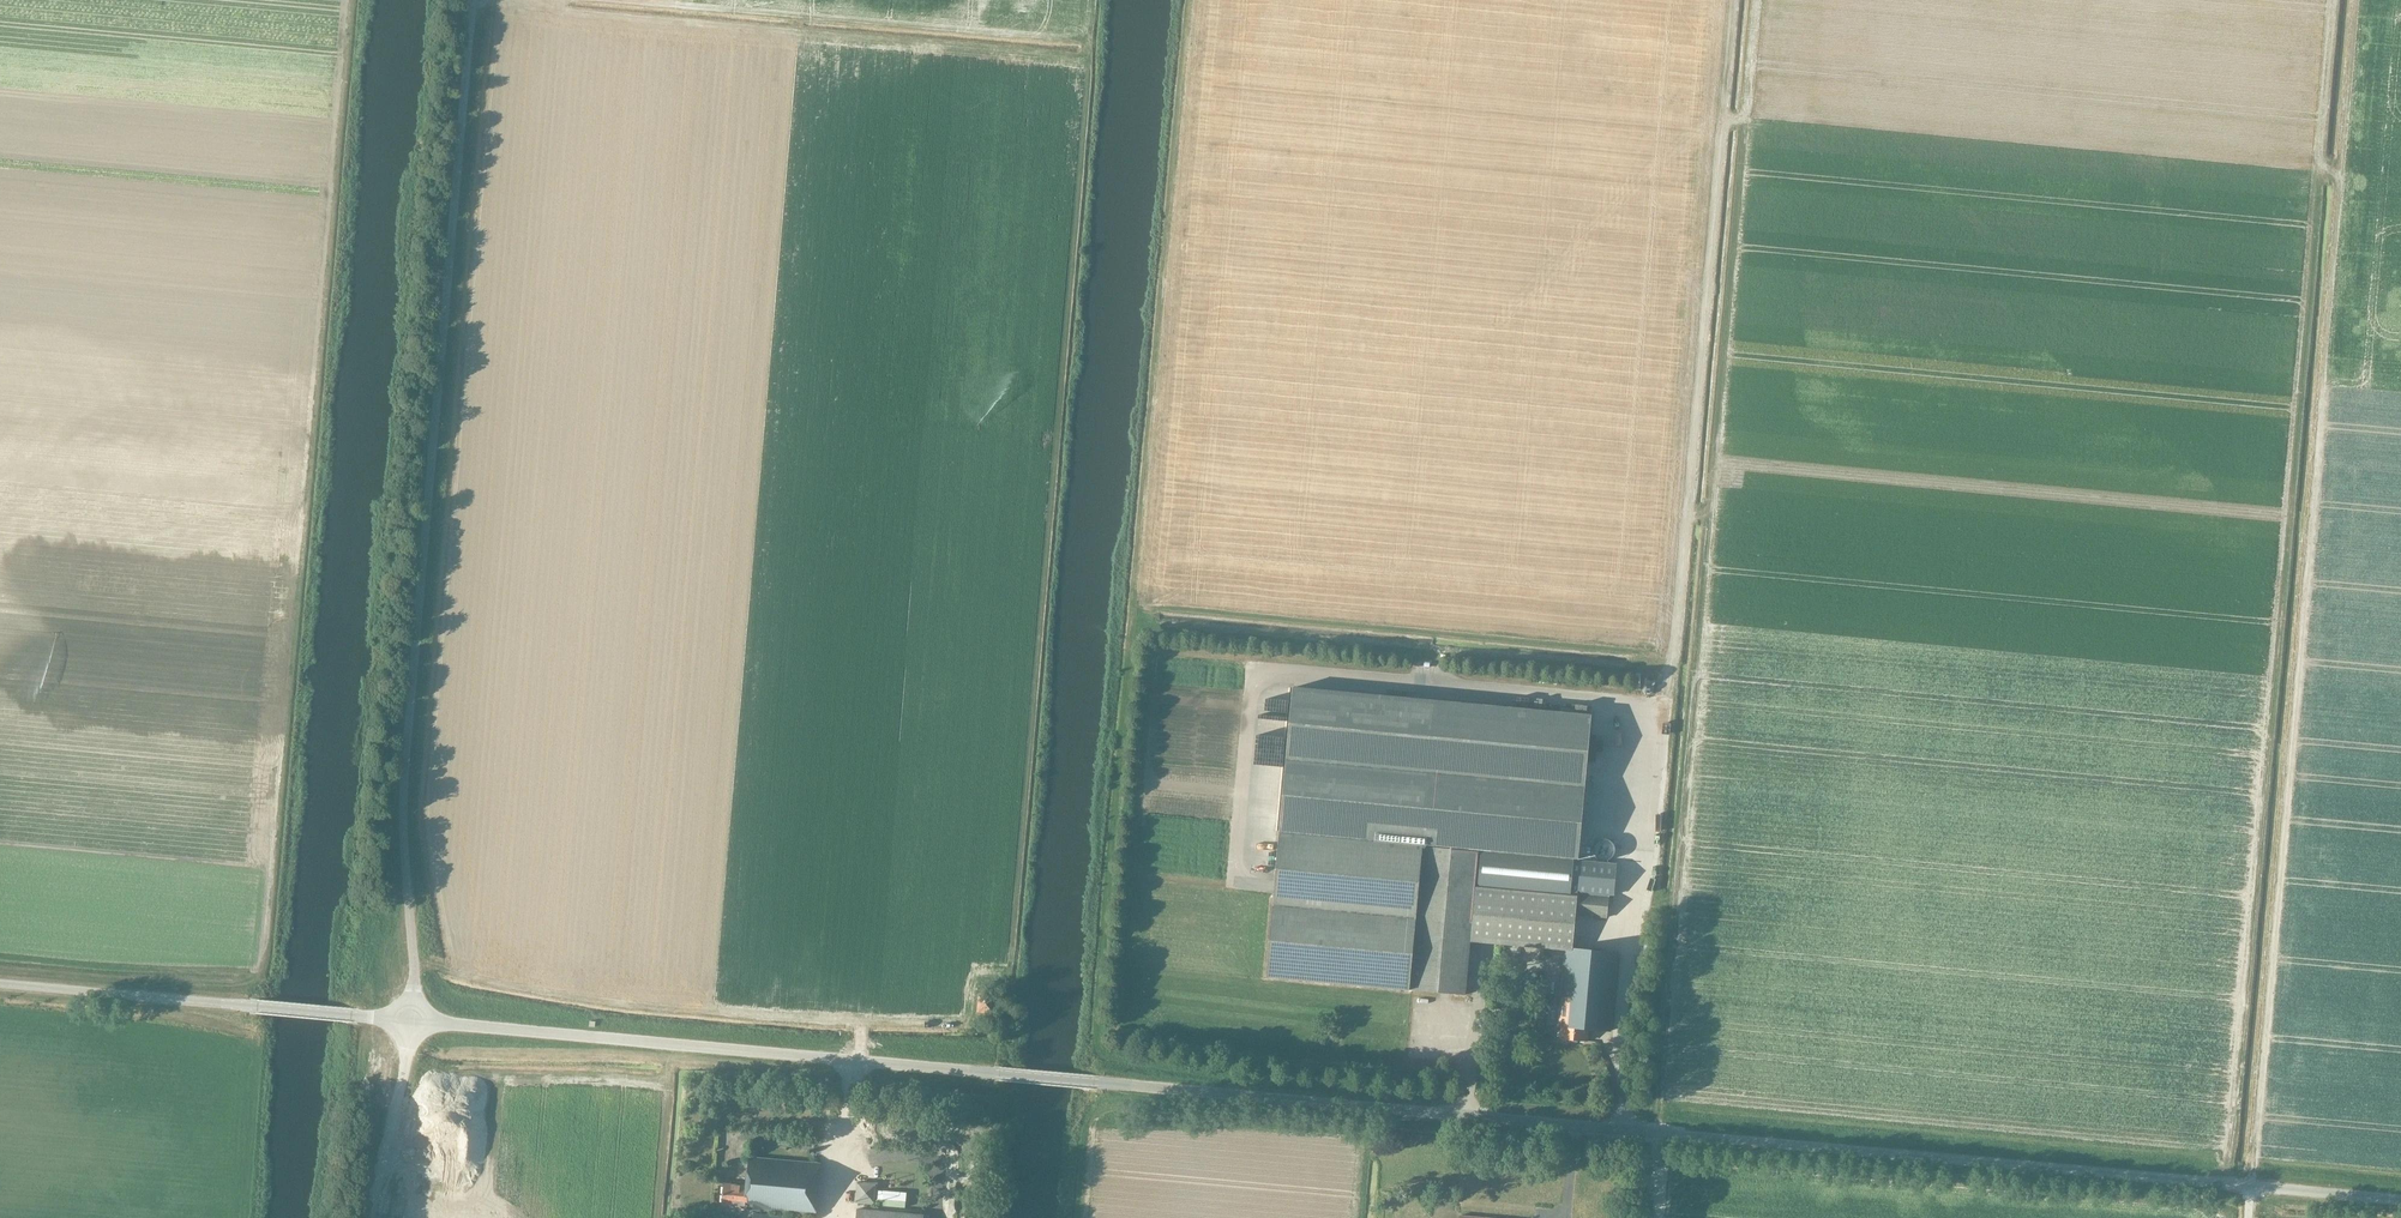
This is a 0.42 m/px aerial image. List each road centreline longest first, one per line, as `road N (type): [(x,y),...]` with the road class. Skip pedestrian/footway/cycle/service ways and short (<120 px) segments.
road 1 (unclassified): [(2400,1197),(0,983)]

